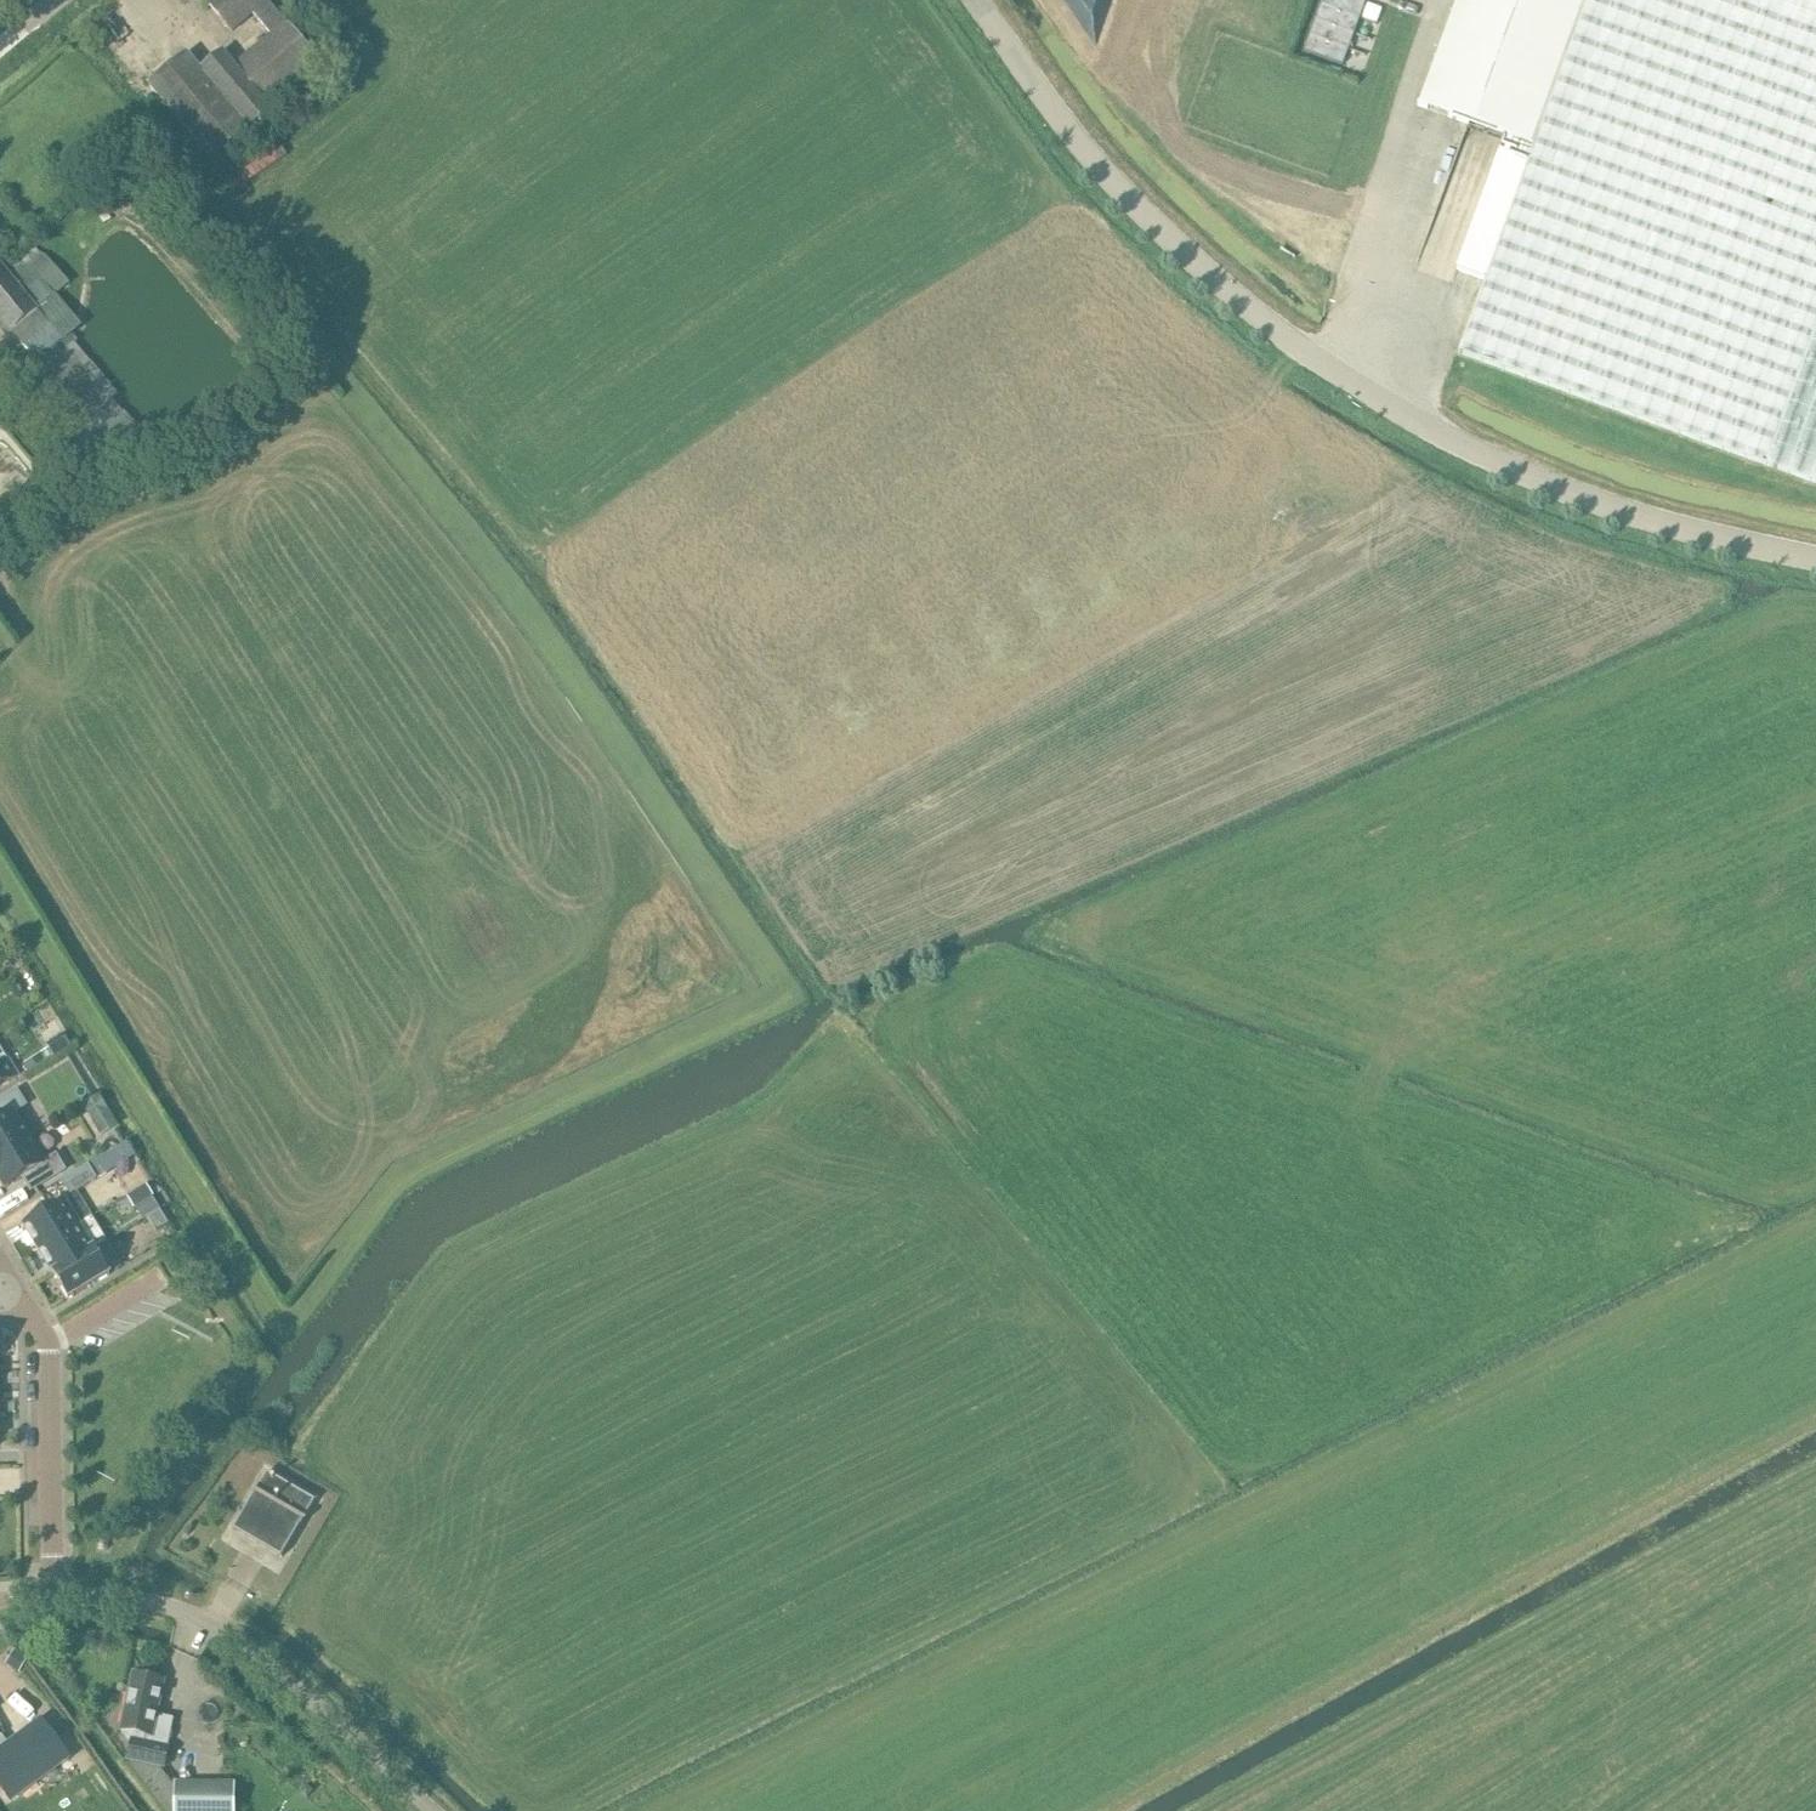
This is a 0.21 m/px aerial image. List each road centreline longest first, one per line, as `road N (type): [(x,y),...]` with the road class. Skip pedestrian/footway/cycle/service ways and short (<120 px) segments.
road 1 (unclassified): [(1815,558),(1586,496),(1442,435),(1319,363),(1168,241),(1098,171),(981,0)]
road 2 (residential): [(10,1286),(47,1355),(53,1596)]
road 3 (unclassified): [(430,1810),(250,1646)]
road 4 (residential): [(250,1646),(193,1615),(141,1600),(53,1596)]

